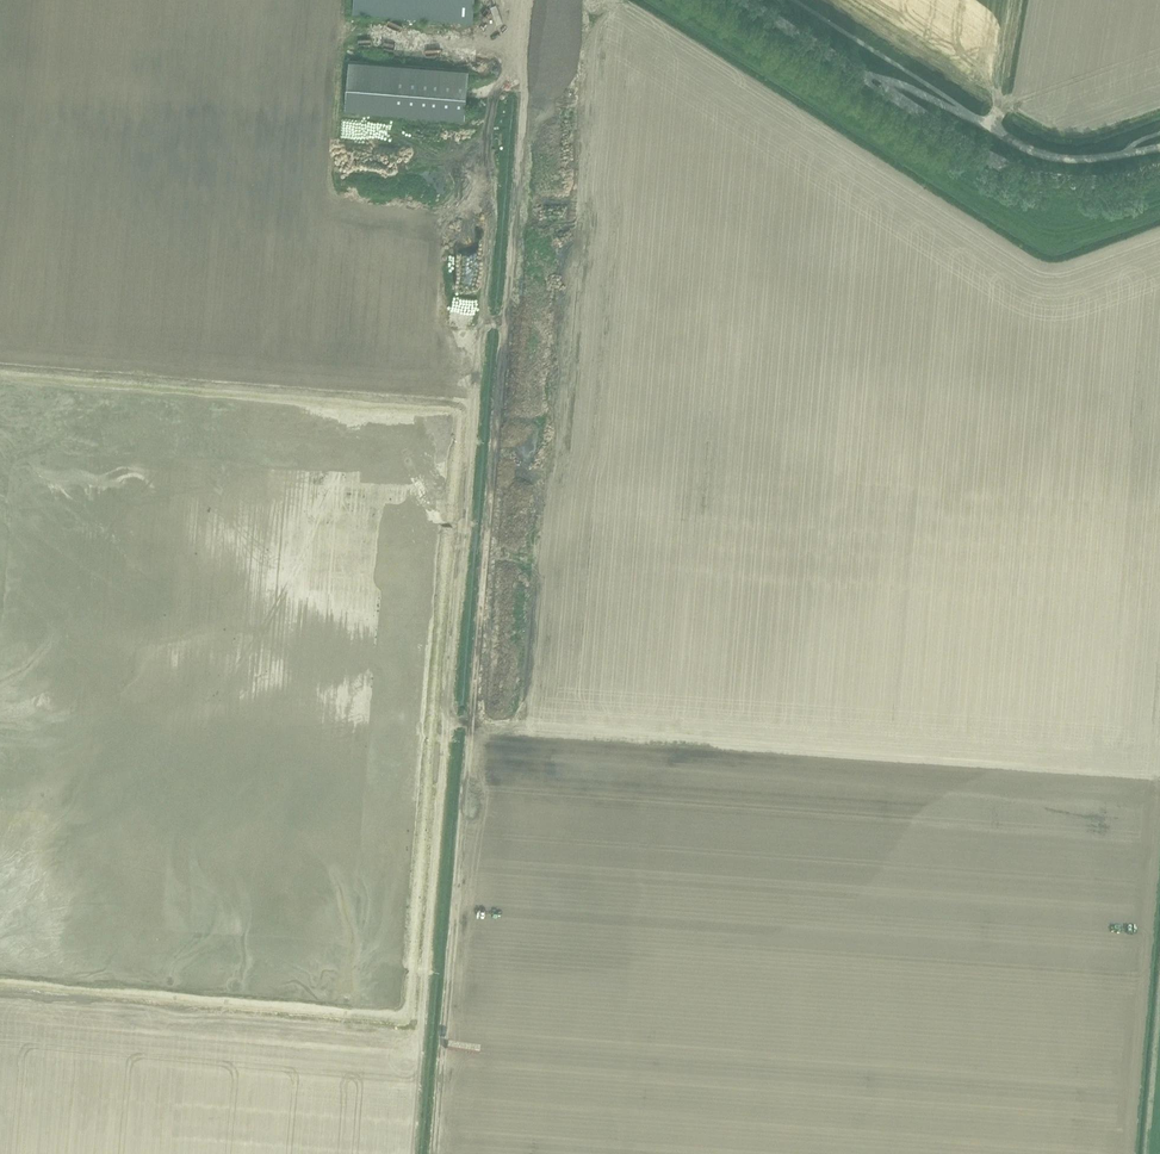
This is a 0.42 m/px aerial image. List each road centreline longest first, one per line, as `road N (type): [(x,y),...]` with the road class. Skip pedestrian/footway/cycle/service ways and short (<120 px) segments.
road 1 (track): [(523,59),(433,1153)]
road 2 (tertiary): [(748,0),(993,163),(1074,183),(1159,169)]
road 3 (track): [(989,126),(1017,0)]

